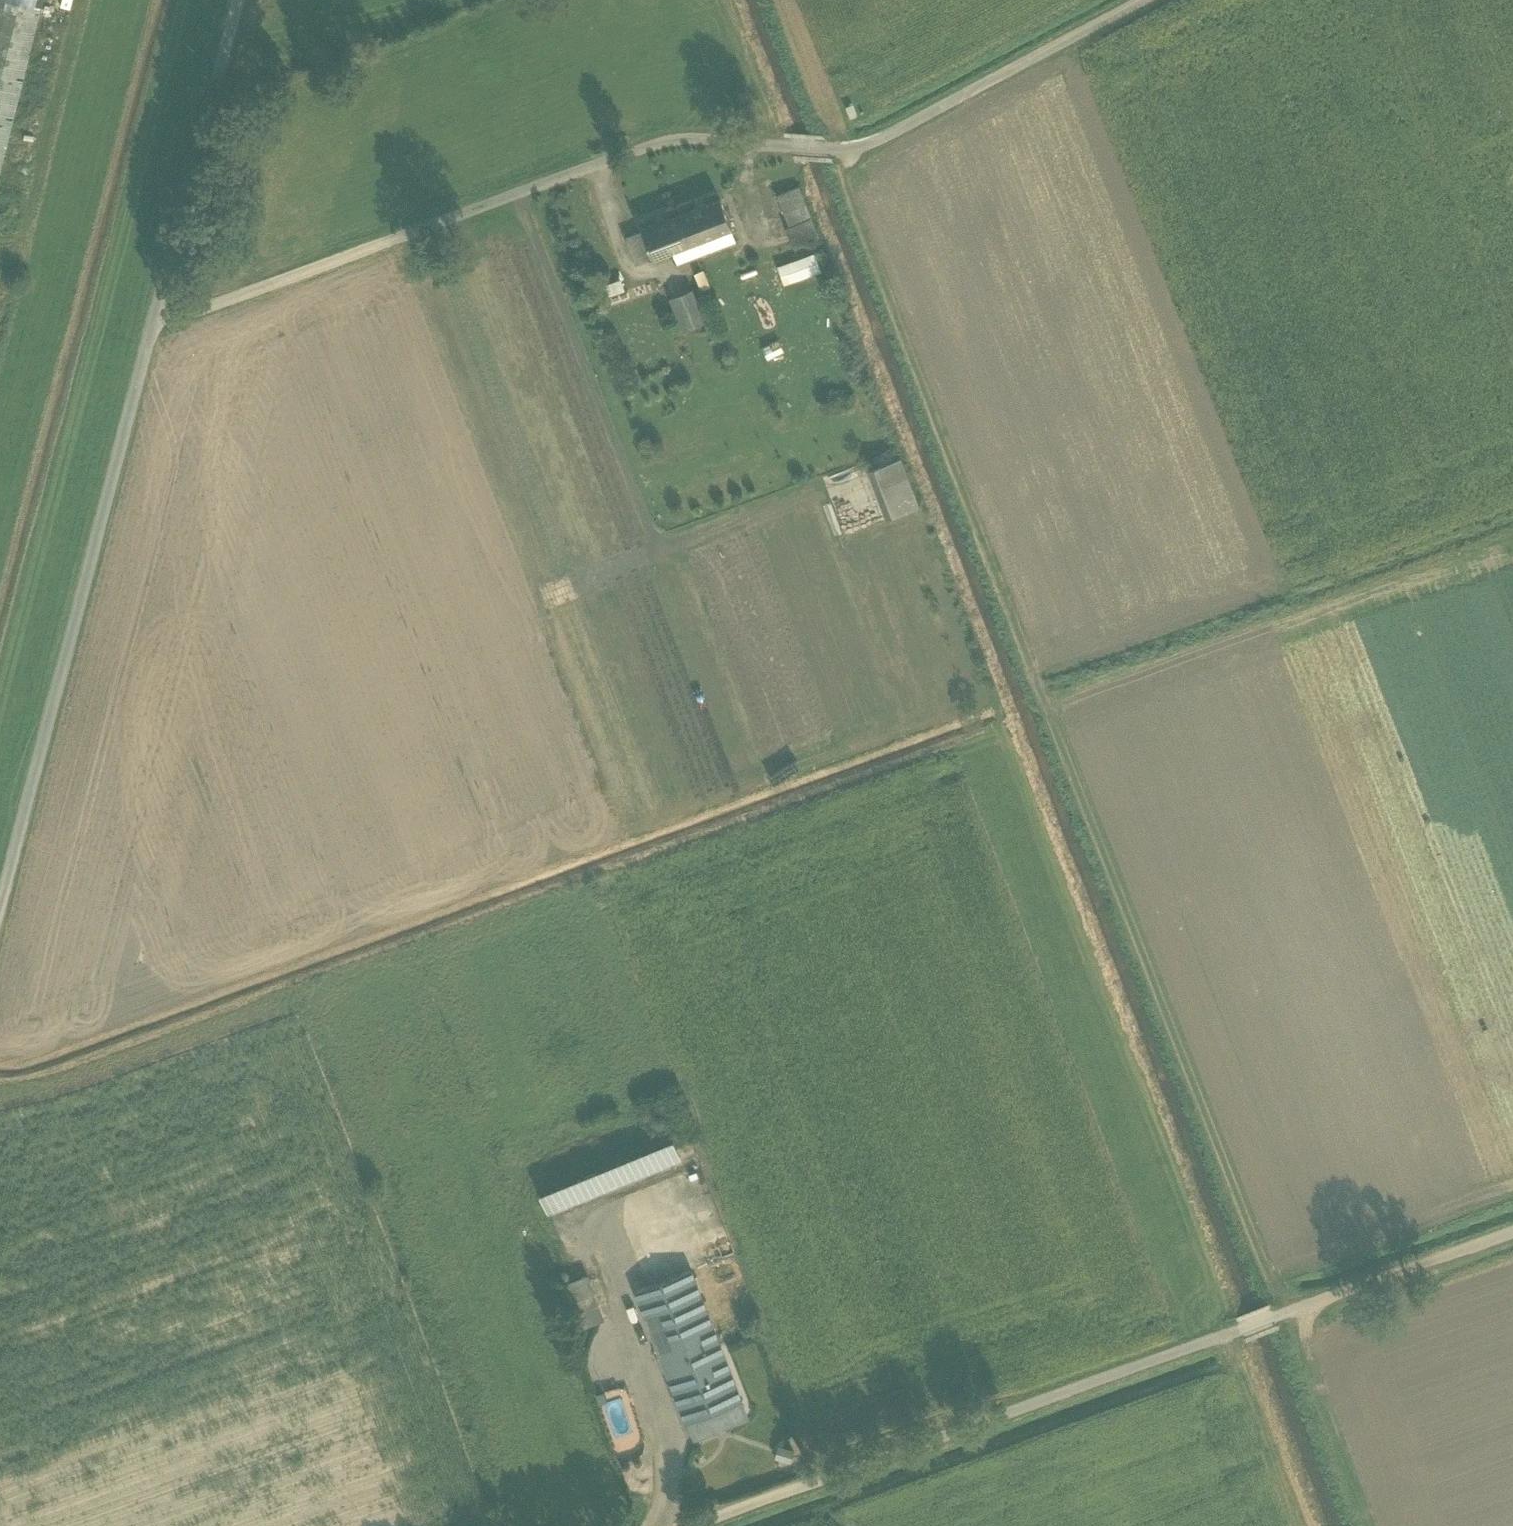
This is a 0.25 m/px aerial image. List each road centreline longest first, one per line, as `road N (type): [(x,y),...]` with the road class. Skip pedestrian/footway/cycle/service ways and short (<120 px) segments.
road 1 (track): [(152,326),(672,136),(858,149),(1142,0)]
road 2 (unclassified): [(0,910),(240,0)]
road 3 (track): [(1512,1231),(696,1525)]
road 4 (track): [(667,1525),(654,1400)]

